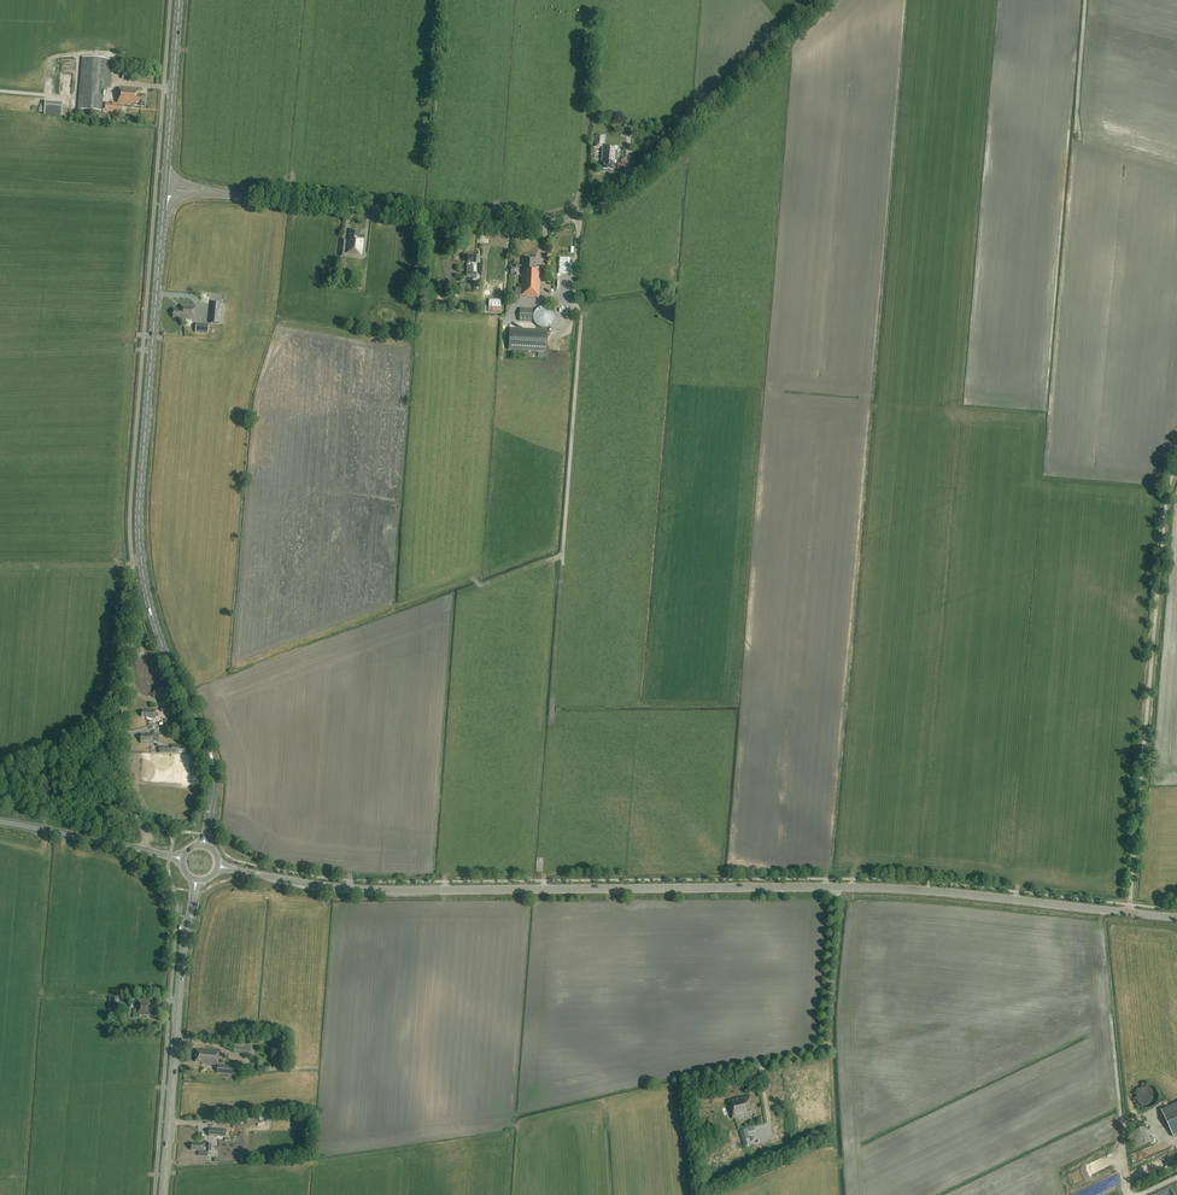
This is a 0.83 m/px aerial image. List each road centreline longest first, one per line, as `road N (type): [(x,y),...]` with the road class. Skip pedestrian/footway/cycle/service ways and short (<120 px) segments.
road 1 (tertiary): [(1129,914),(879,888),(349,888),(218,867)]
road 2 (unclassified): [(164,187),(492,226),(568,216),(618,198),(647,175),(827,0)]
road 3 (secondary): [(203,846),(213,773),(154,620),(140,559),(164,187)]
road 4 (unclassified): [(1129,914),(1167,489),(1176,467)]
road 5 (secondary): [(164,1194),(196,882)]
road 6 (secondary): [(164,187),(179,0)]
road 7 (tertiary): [(0,822),(145,851)]
road 8 (unclassified): [(145,851),(120,778),(121,720)]

